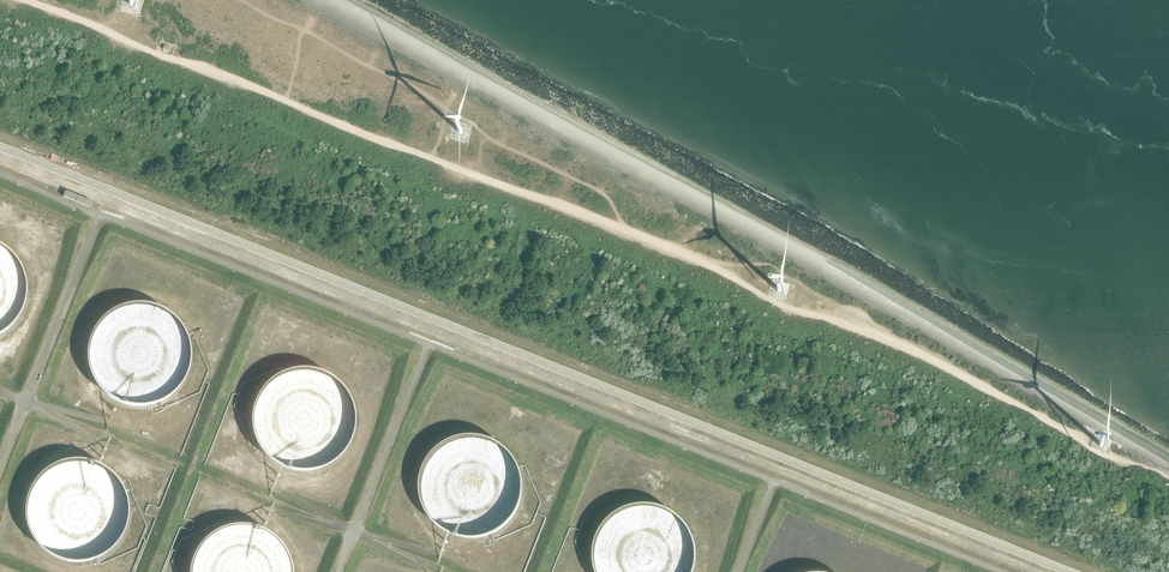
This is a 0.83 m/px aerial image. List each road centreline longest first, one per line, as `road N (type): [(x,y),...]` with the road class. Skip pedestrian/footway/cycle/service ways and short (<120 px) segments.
road 1 (track): [(22,0),(697,253),(755,293),(887,335),(1114,462),(1168,477)]
road 2 (track): [(625,227),(599,189),(489,138),(425,92),(251,0)]
road 3 (track): [(887,335),(782,271),(717,266)]

